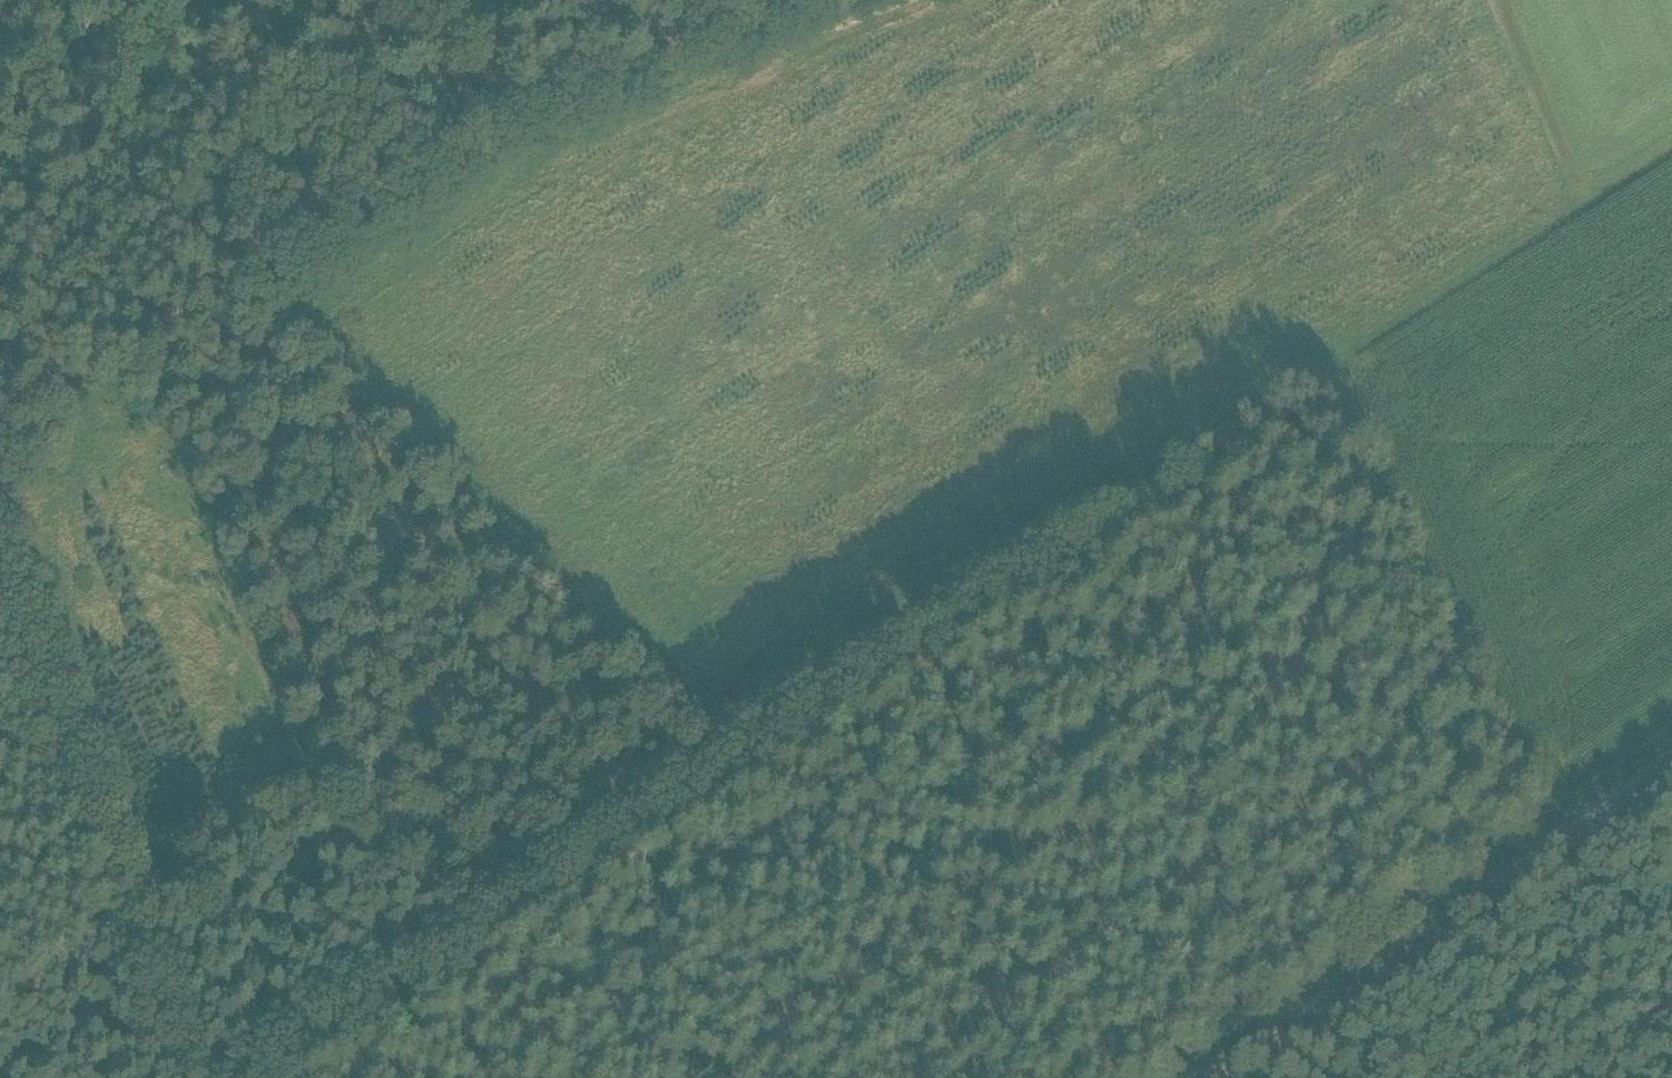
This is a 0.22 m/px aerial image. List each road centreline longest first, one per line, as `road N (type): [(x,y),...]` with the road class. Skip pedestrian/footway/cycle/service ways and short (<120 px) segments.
road 1 (tertiary): [(1218,1077),(1671,762)]

